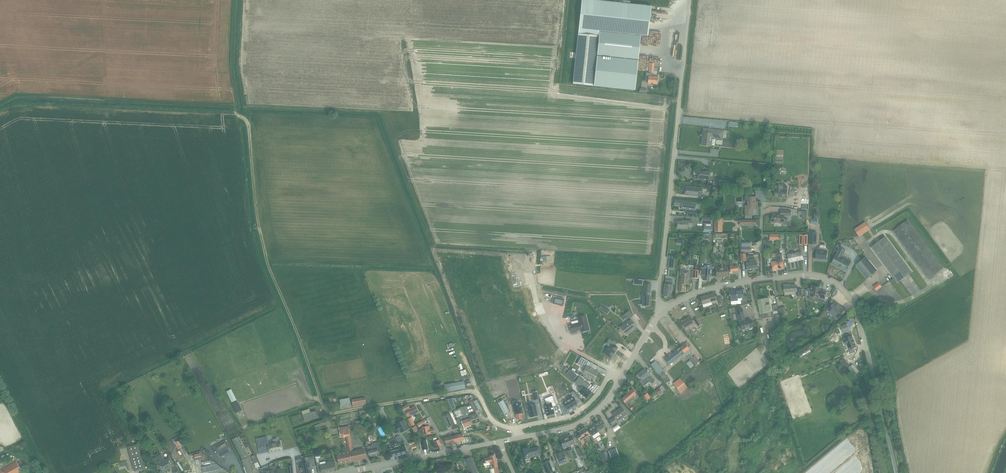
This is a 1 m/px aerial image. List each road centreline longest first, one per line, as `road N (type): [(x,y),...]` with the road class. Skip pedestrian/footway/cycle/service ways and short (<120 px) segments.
road 1 (residential): [(662,313),(689,0)]
road 2 (track): [(248,121),(262,243),(321,401)]
road 3 (residential): [(662,313),(721,286),(807,275),(835,284),(855,309)]
road 4 (unclassified): [(855,309),(897,472)]
road 5 (residential): [(342,472),(499,442)]
road 6 (residential): [(622,376),(612,371),(571,414),(517,427)]
road 7 (residential): [(519,438),(580,422),(622,376)]

